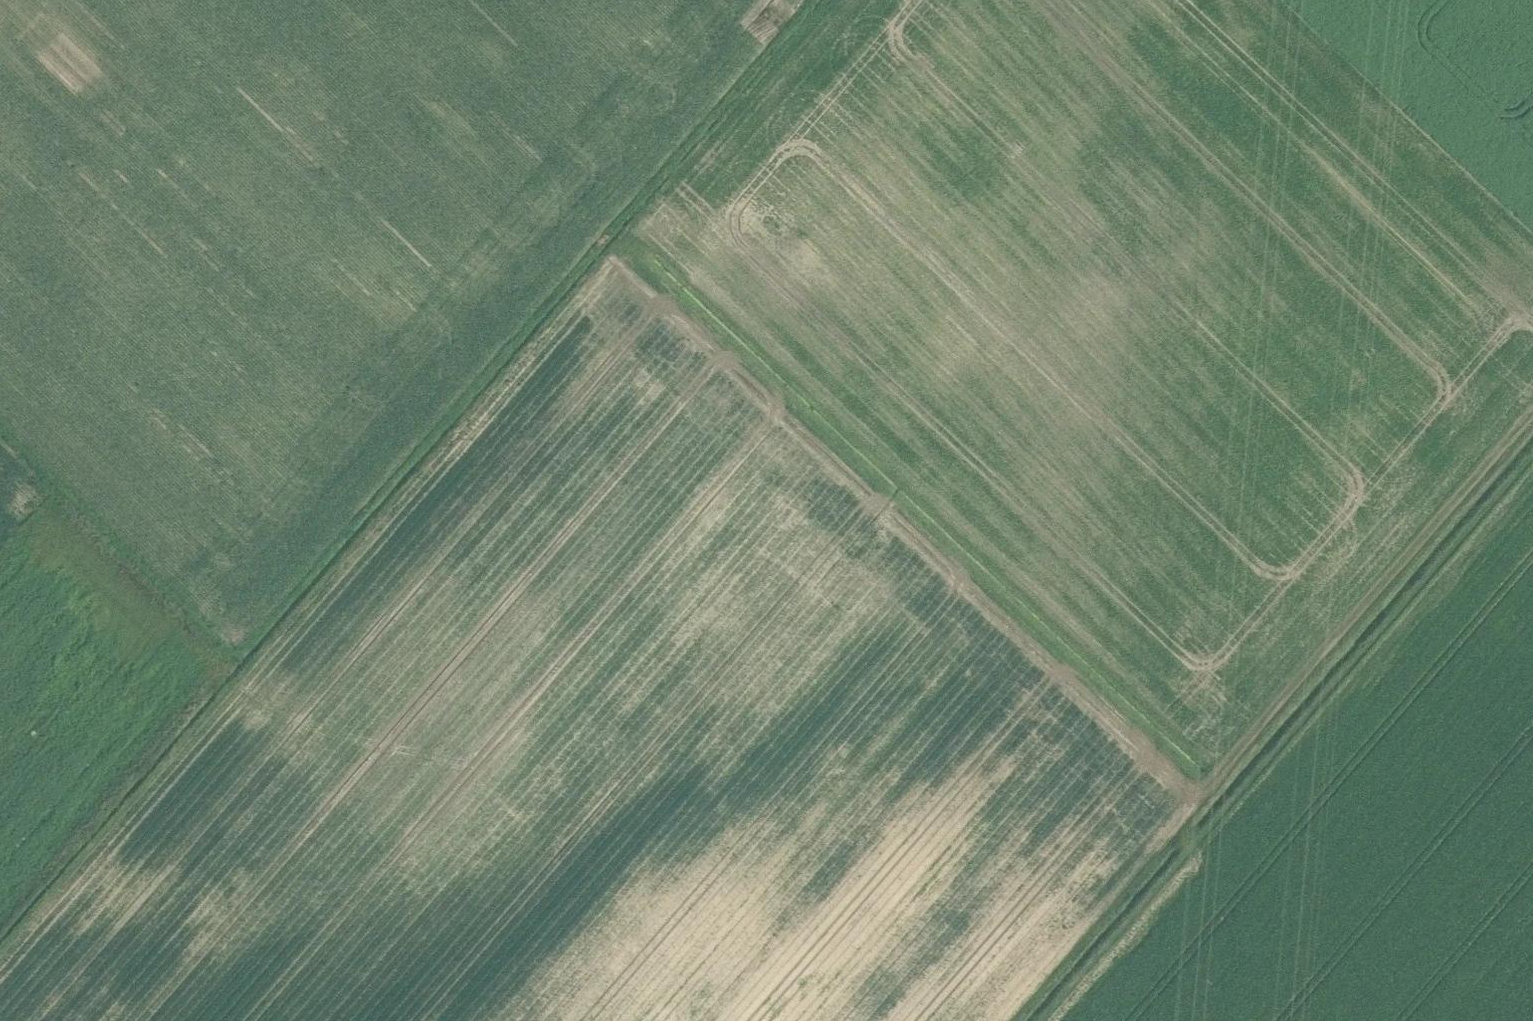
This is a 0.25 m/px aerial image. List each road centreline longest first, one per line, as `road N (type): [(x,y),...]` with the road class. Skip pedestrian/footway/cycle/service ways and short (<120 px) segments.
road 1 (track): [(1222,779),(1532,421)]

